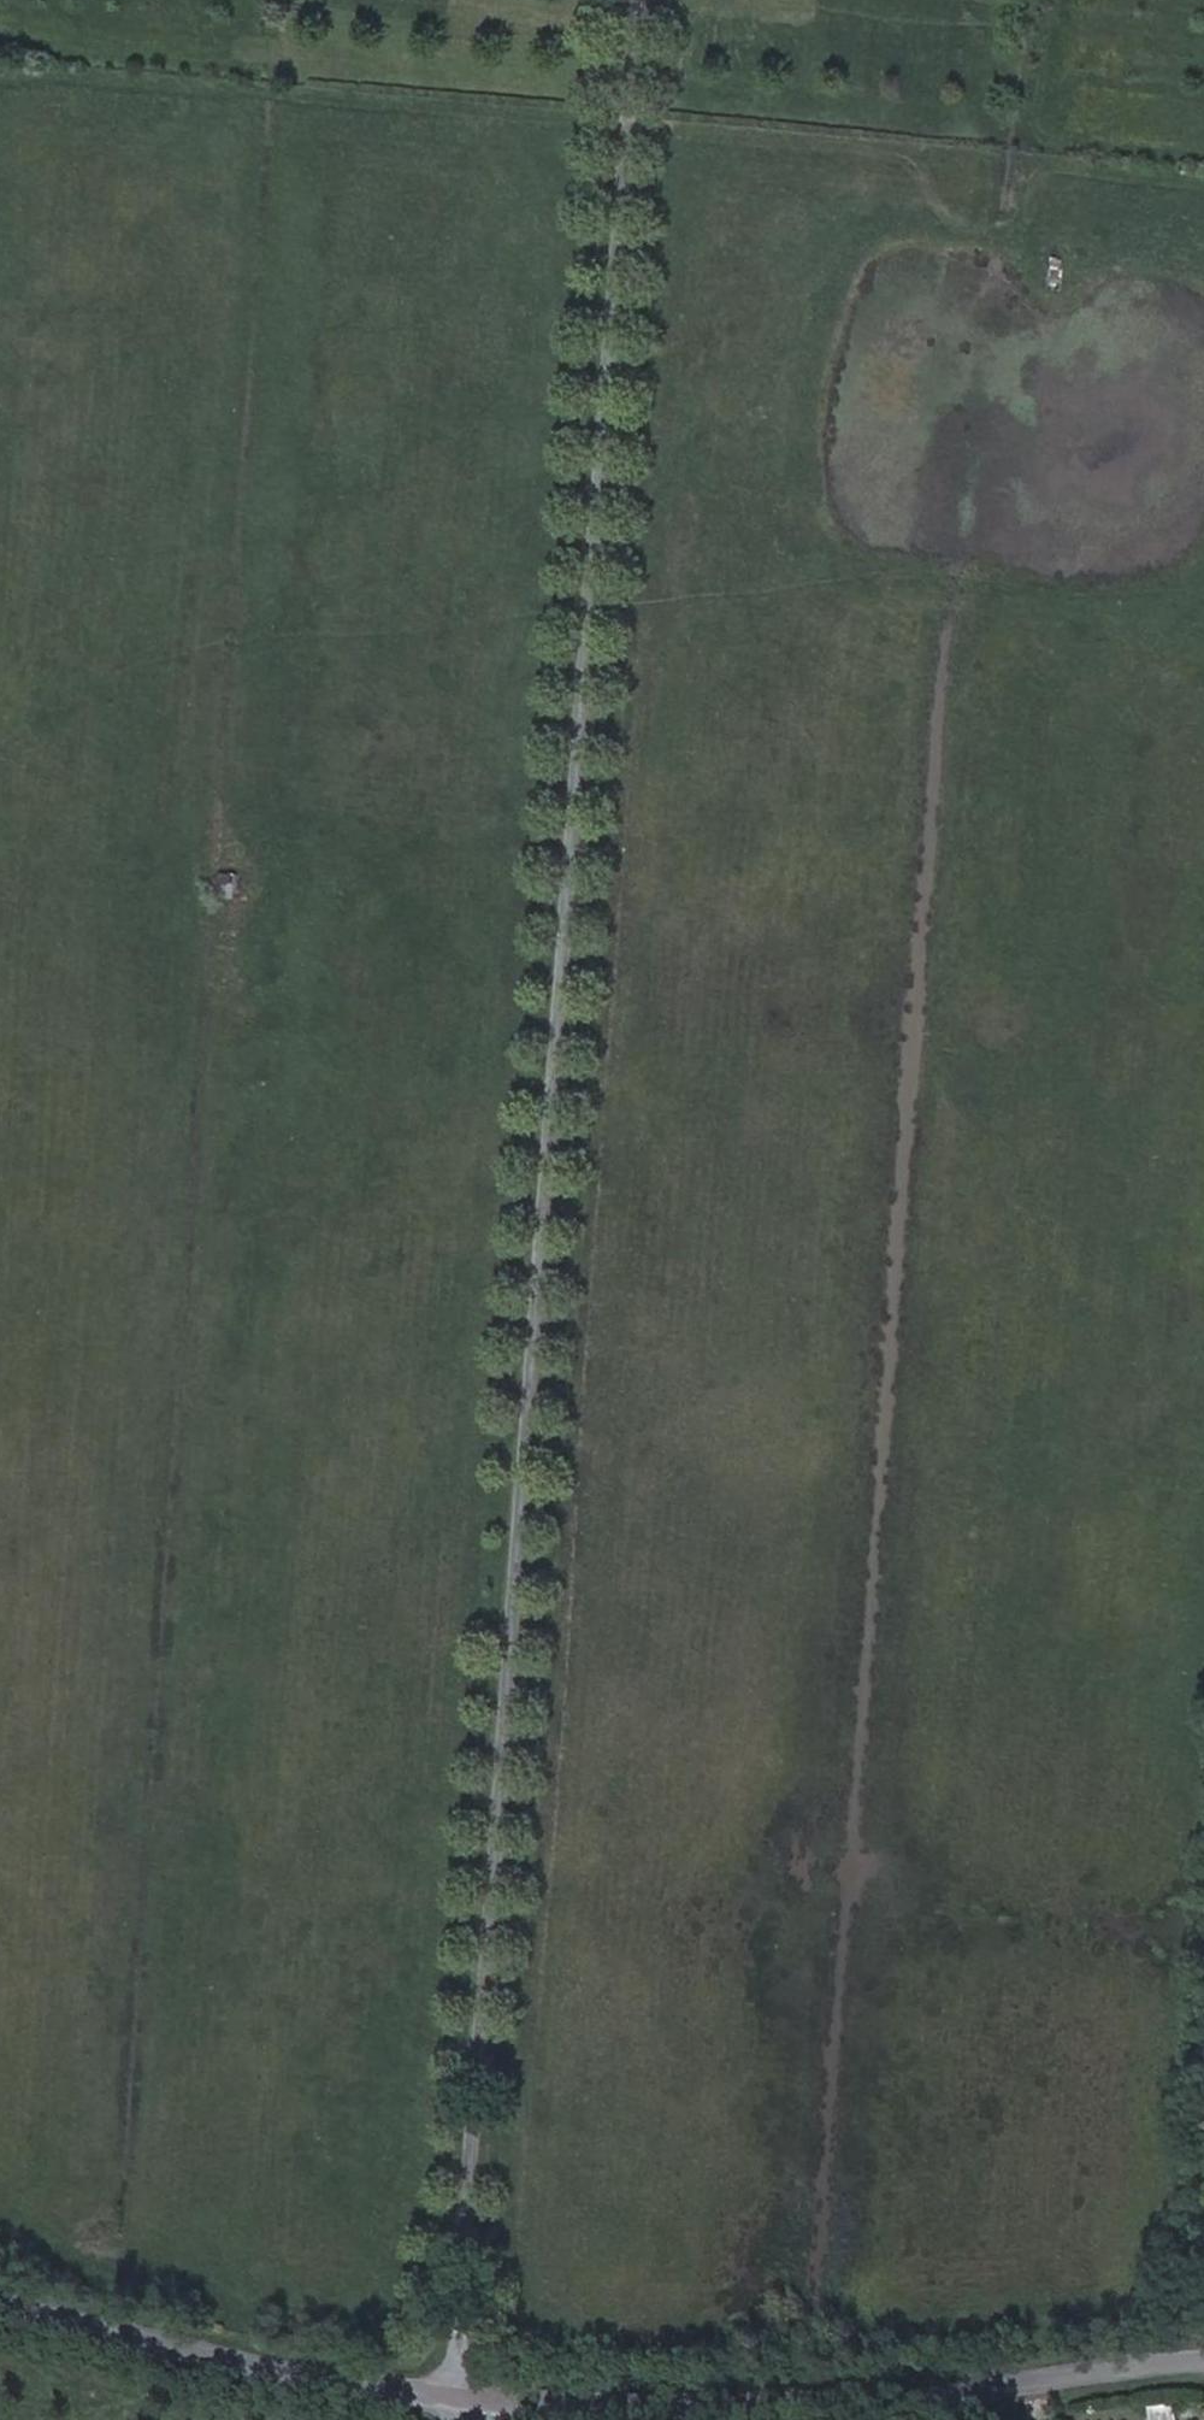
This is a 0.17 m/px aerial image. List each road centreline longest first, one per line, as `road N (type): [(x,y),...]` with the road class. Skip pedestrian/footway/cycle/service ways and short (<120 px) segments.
road 1 (unclassified): [(0,2306),(497,2416)]
road 2 (unclassified): [(917,2419),(1203,2375)]

